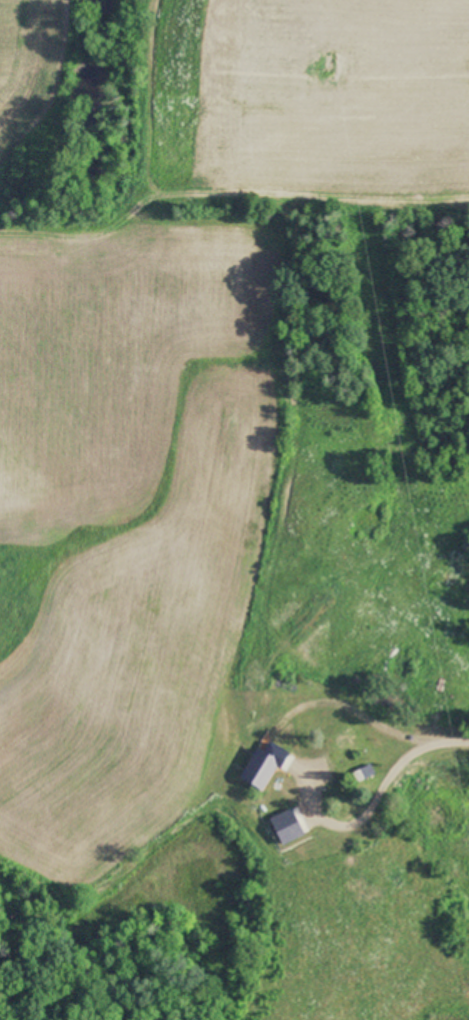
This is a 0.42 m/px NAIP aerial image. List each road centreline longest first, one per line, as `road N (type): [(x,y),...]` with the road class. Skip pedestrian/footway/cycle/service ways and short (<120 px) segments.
road 1 (residential): [(368,801),(421,758),(342,711),(272,742),(253,785),(289,843),(330,829),(368,801)]

